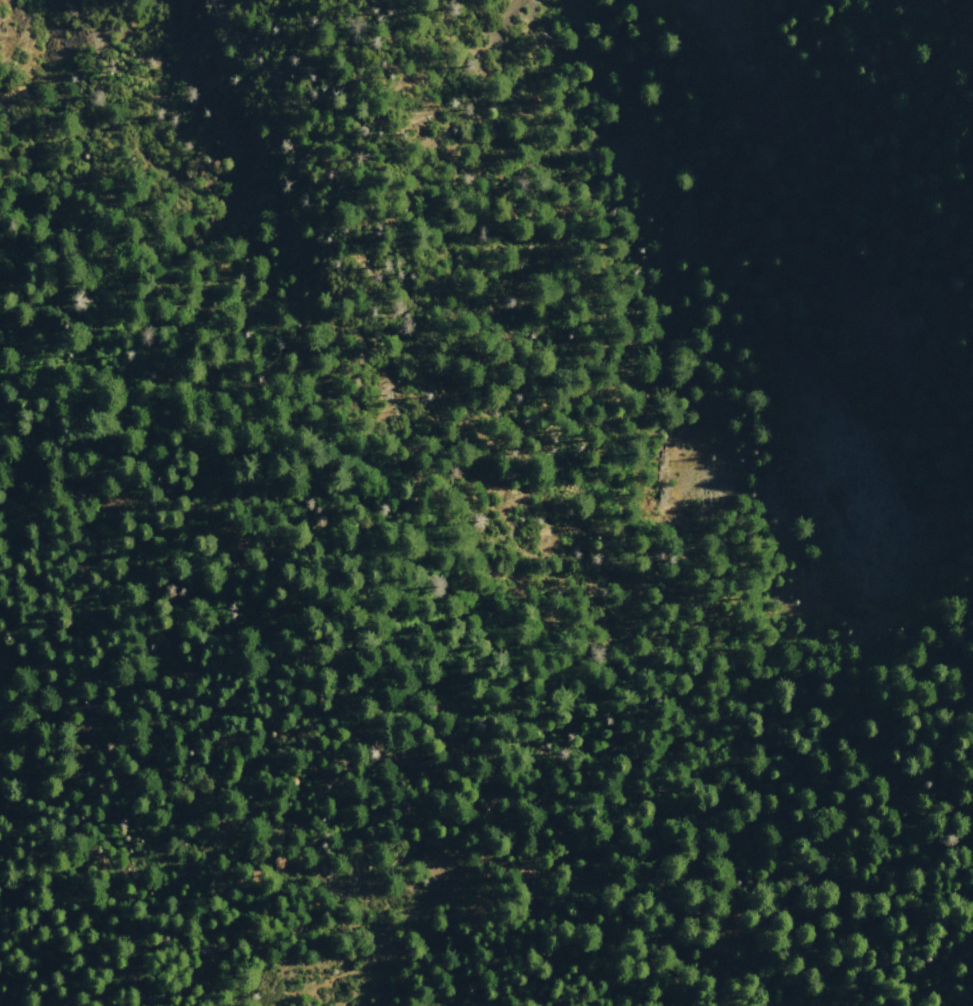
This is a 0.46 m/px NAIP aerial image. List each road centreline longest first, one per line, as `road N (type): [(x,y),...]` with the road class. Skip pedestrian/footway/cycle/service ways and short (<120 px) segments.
road 1 (track): [(0,667),(295,756),(508,876),(753,911),(972,895)]

